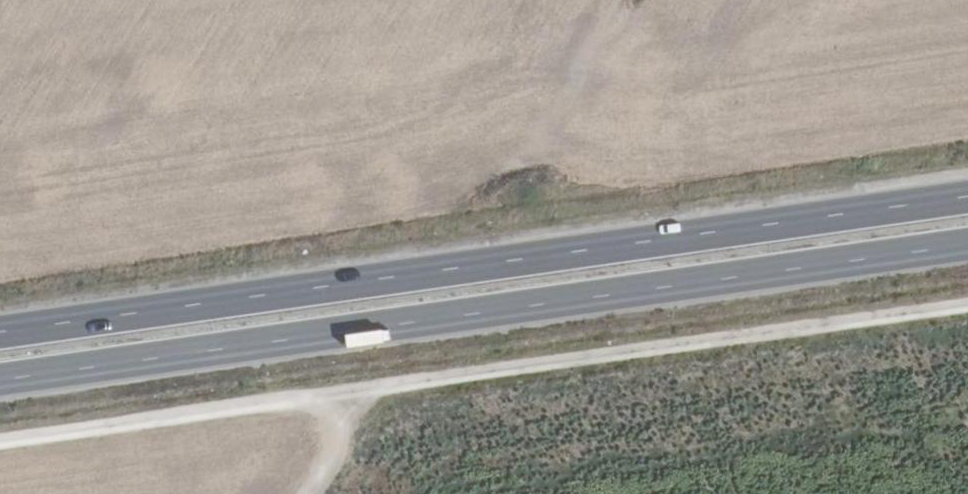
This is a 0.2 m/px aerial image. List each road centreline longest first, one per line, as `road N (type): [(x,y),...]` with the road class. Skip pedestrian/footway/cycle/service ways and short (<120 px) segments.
road 1 (primary): [(0,382),(967,247)]
road 2 (primary): [(967,198),(0,333)]
road 3 (track): [(376,387),(967,299)]
road 4 (track): [(376,387),(0,441)]
road 5 (track): [(484,225),(632,0)]

